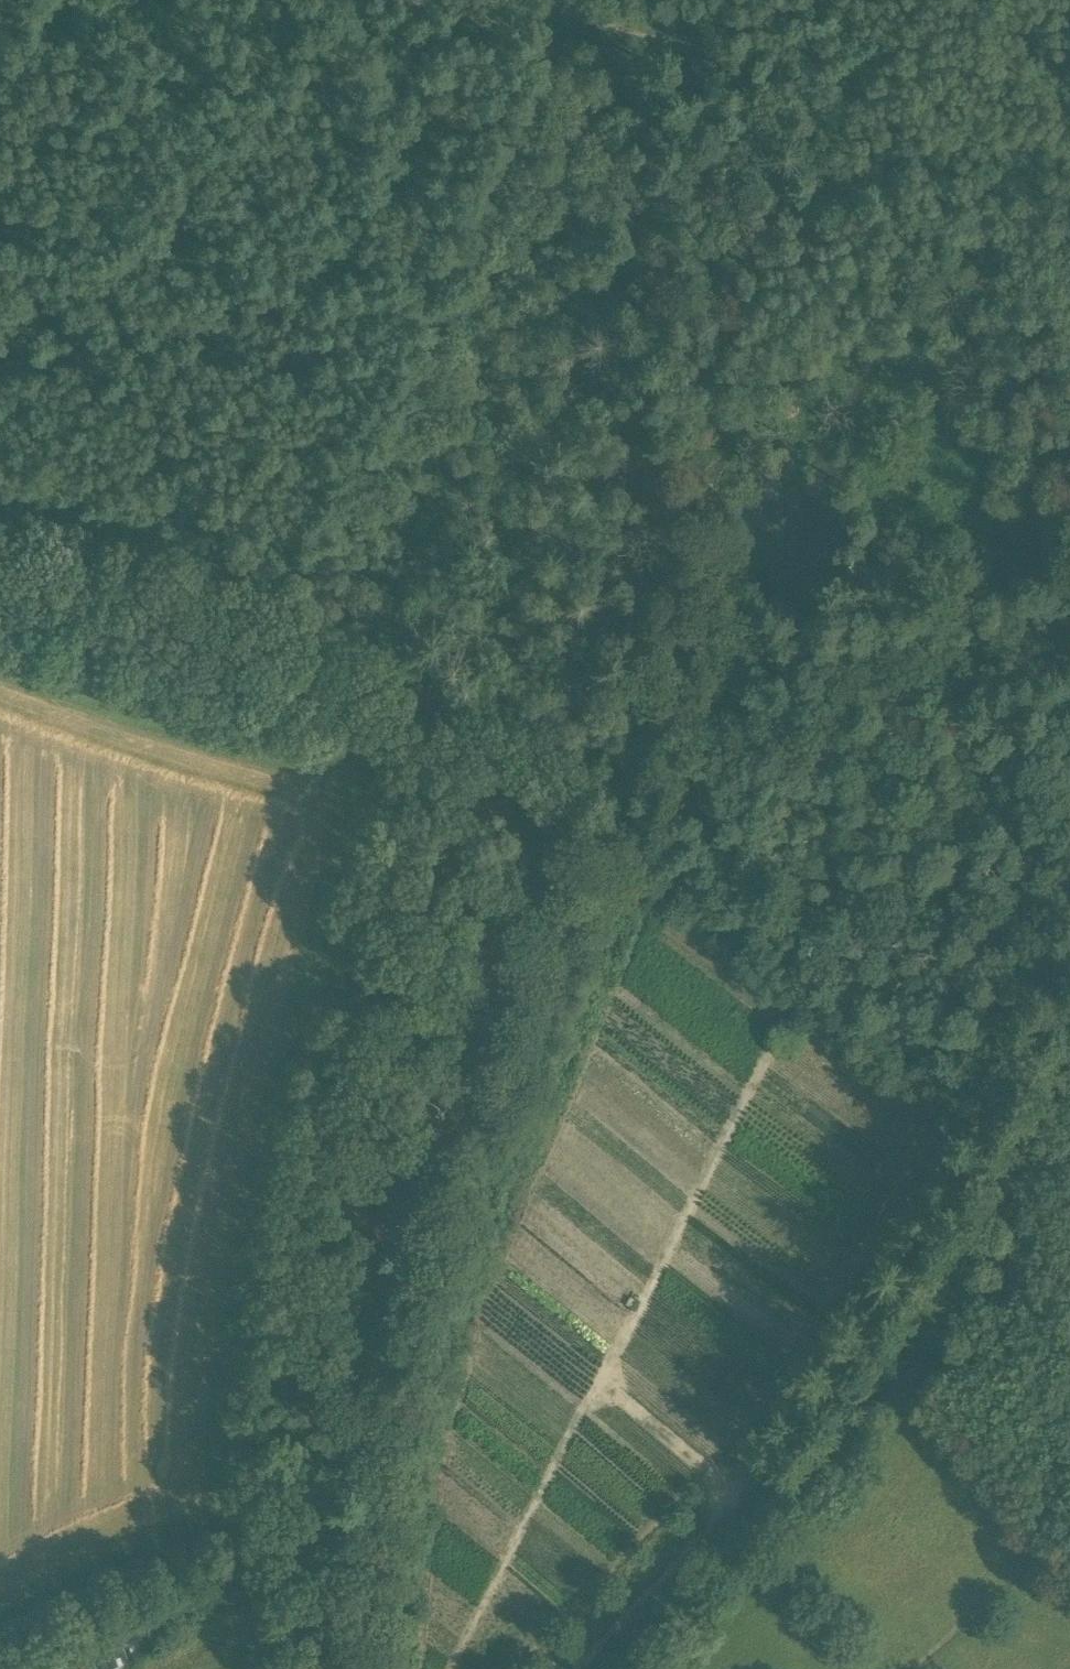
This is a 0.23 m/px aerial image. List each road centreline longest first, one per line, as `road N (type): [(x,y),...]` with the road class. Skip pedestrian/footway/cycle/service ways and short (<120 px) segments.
road 1 (track): [(564,1668),(777,1452),(926,1241),(1020,1066)]
road 2 (track): [(663,40),(1069,282)]

